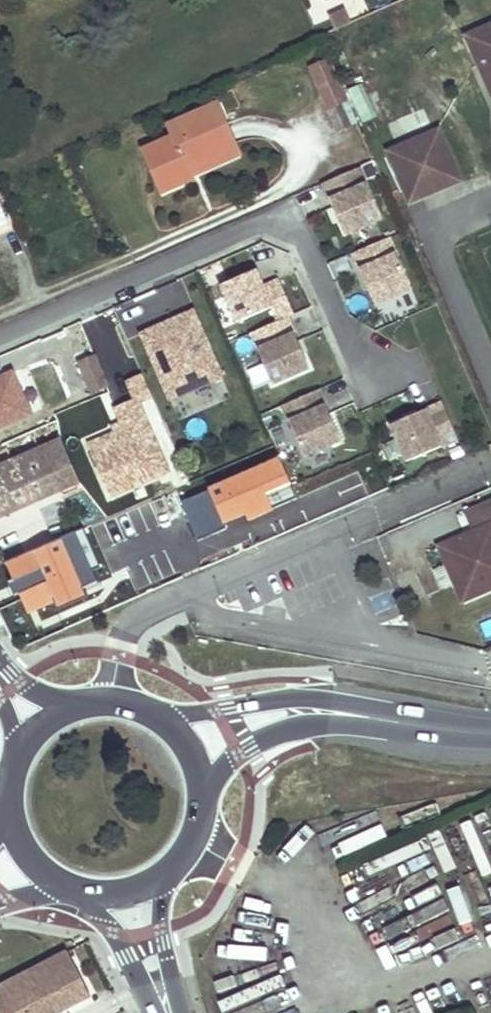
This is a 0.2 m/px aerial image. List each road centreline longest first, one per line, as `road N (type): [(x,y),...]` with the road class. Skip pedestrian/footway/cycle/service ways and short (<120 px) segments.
road 1 (residential): [(0,335),(291,213),(375,391)]
road 2 (secondary): [(389,721),(300,698),(159,716)]
road 3 (secondary): [(205,801),(229,761),(250,746),(313,726),(389,721)]
road 4 (secondary): [(80,894),(114,933),(160,1012)]
road 5 (secondary): [(179,1012),(162,928),(172,872)]

